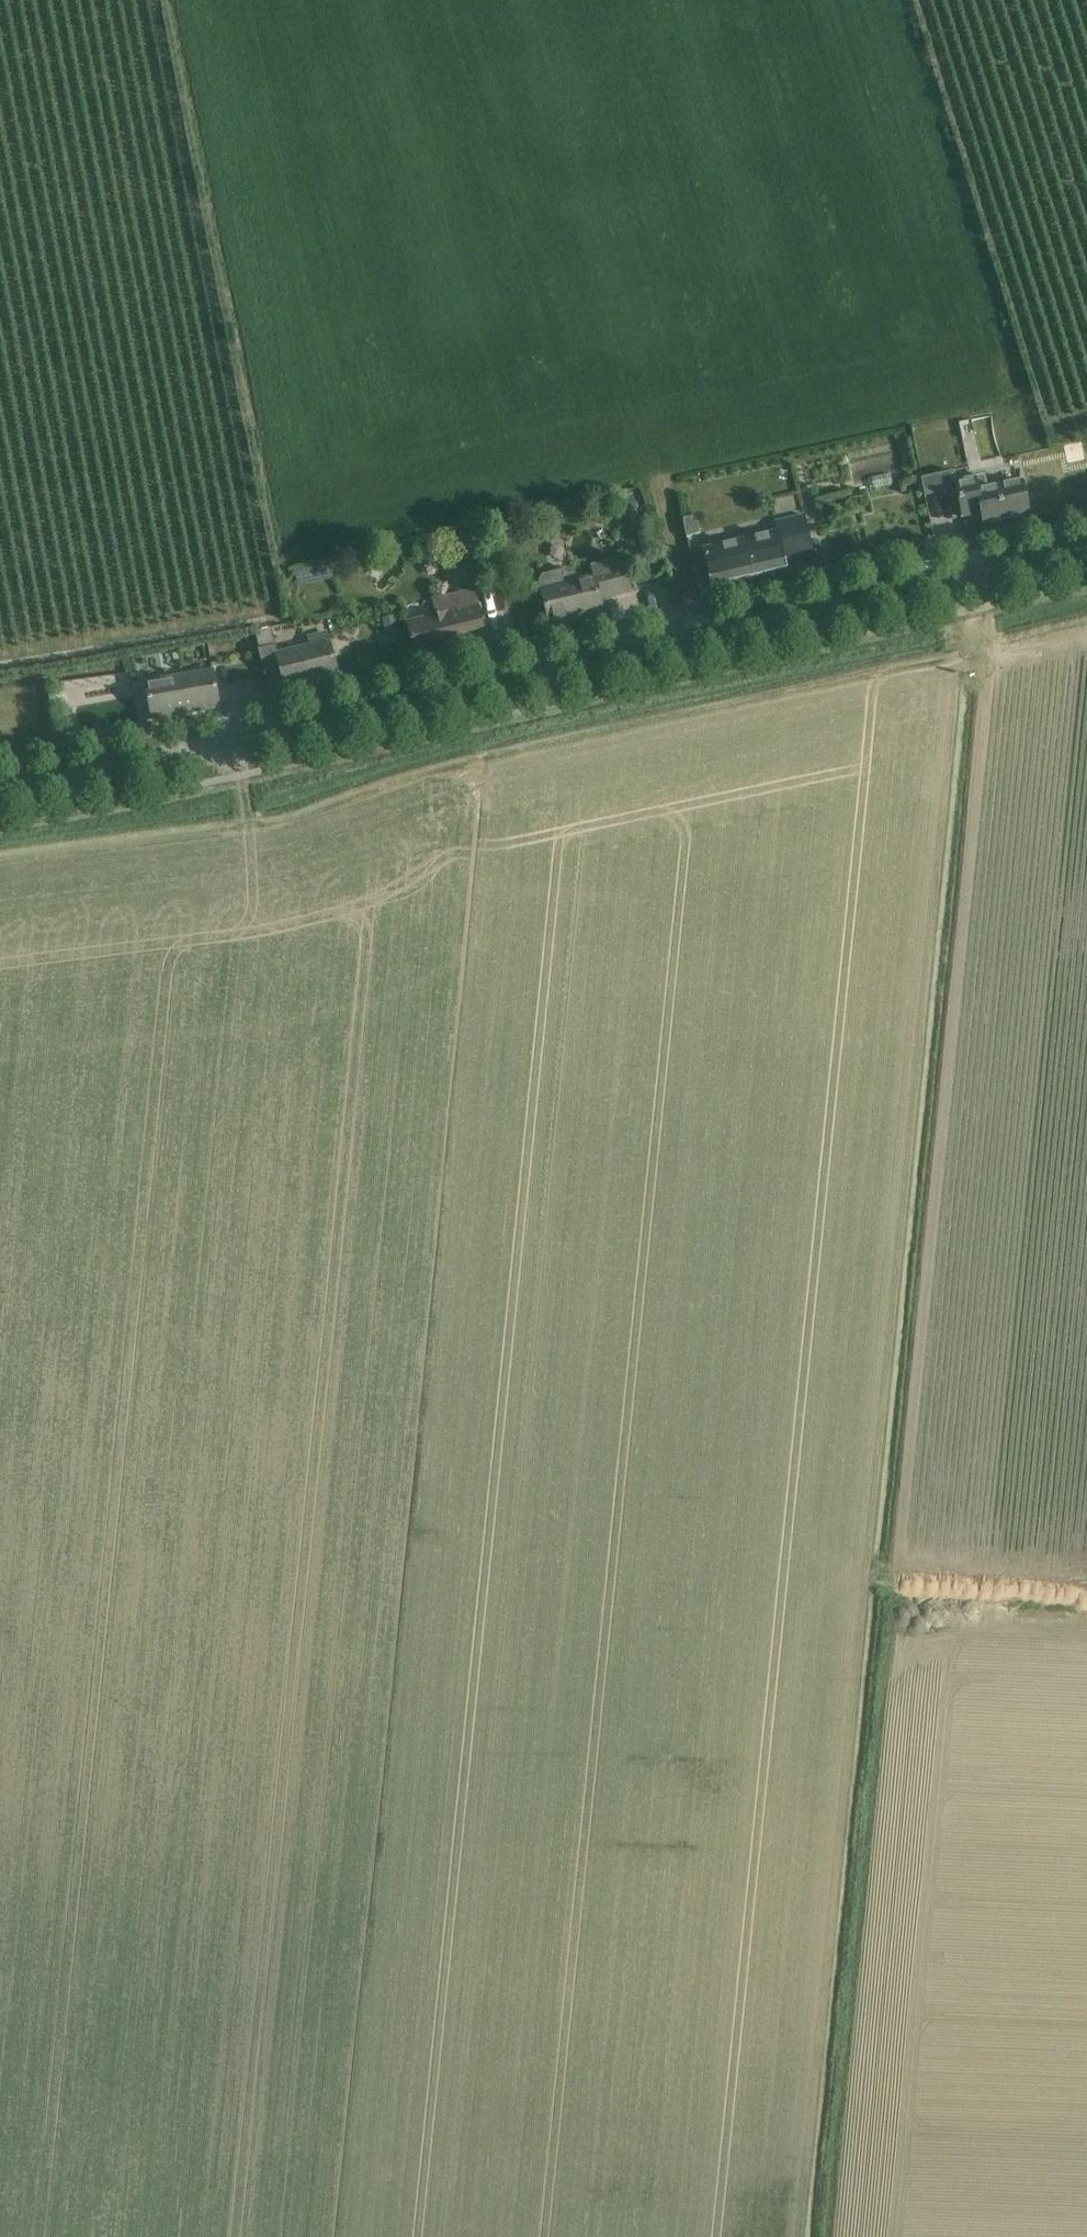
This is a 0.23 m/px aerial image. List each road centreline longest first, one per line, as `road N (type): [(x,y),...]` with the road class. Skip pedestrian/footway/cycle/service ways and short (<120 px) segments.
road 1 (secondary): [(0,794),(575,679),(1086,554)]

